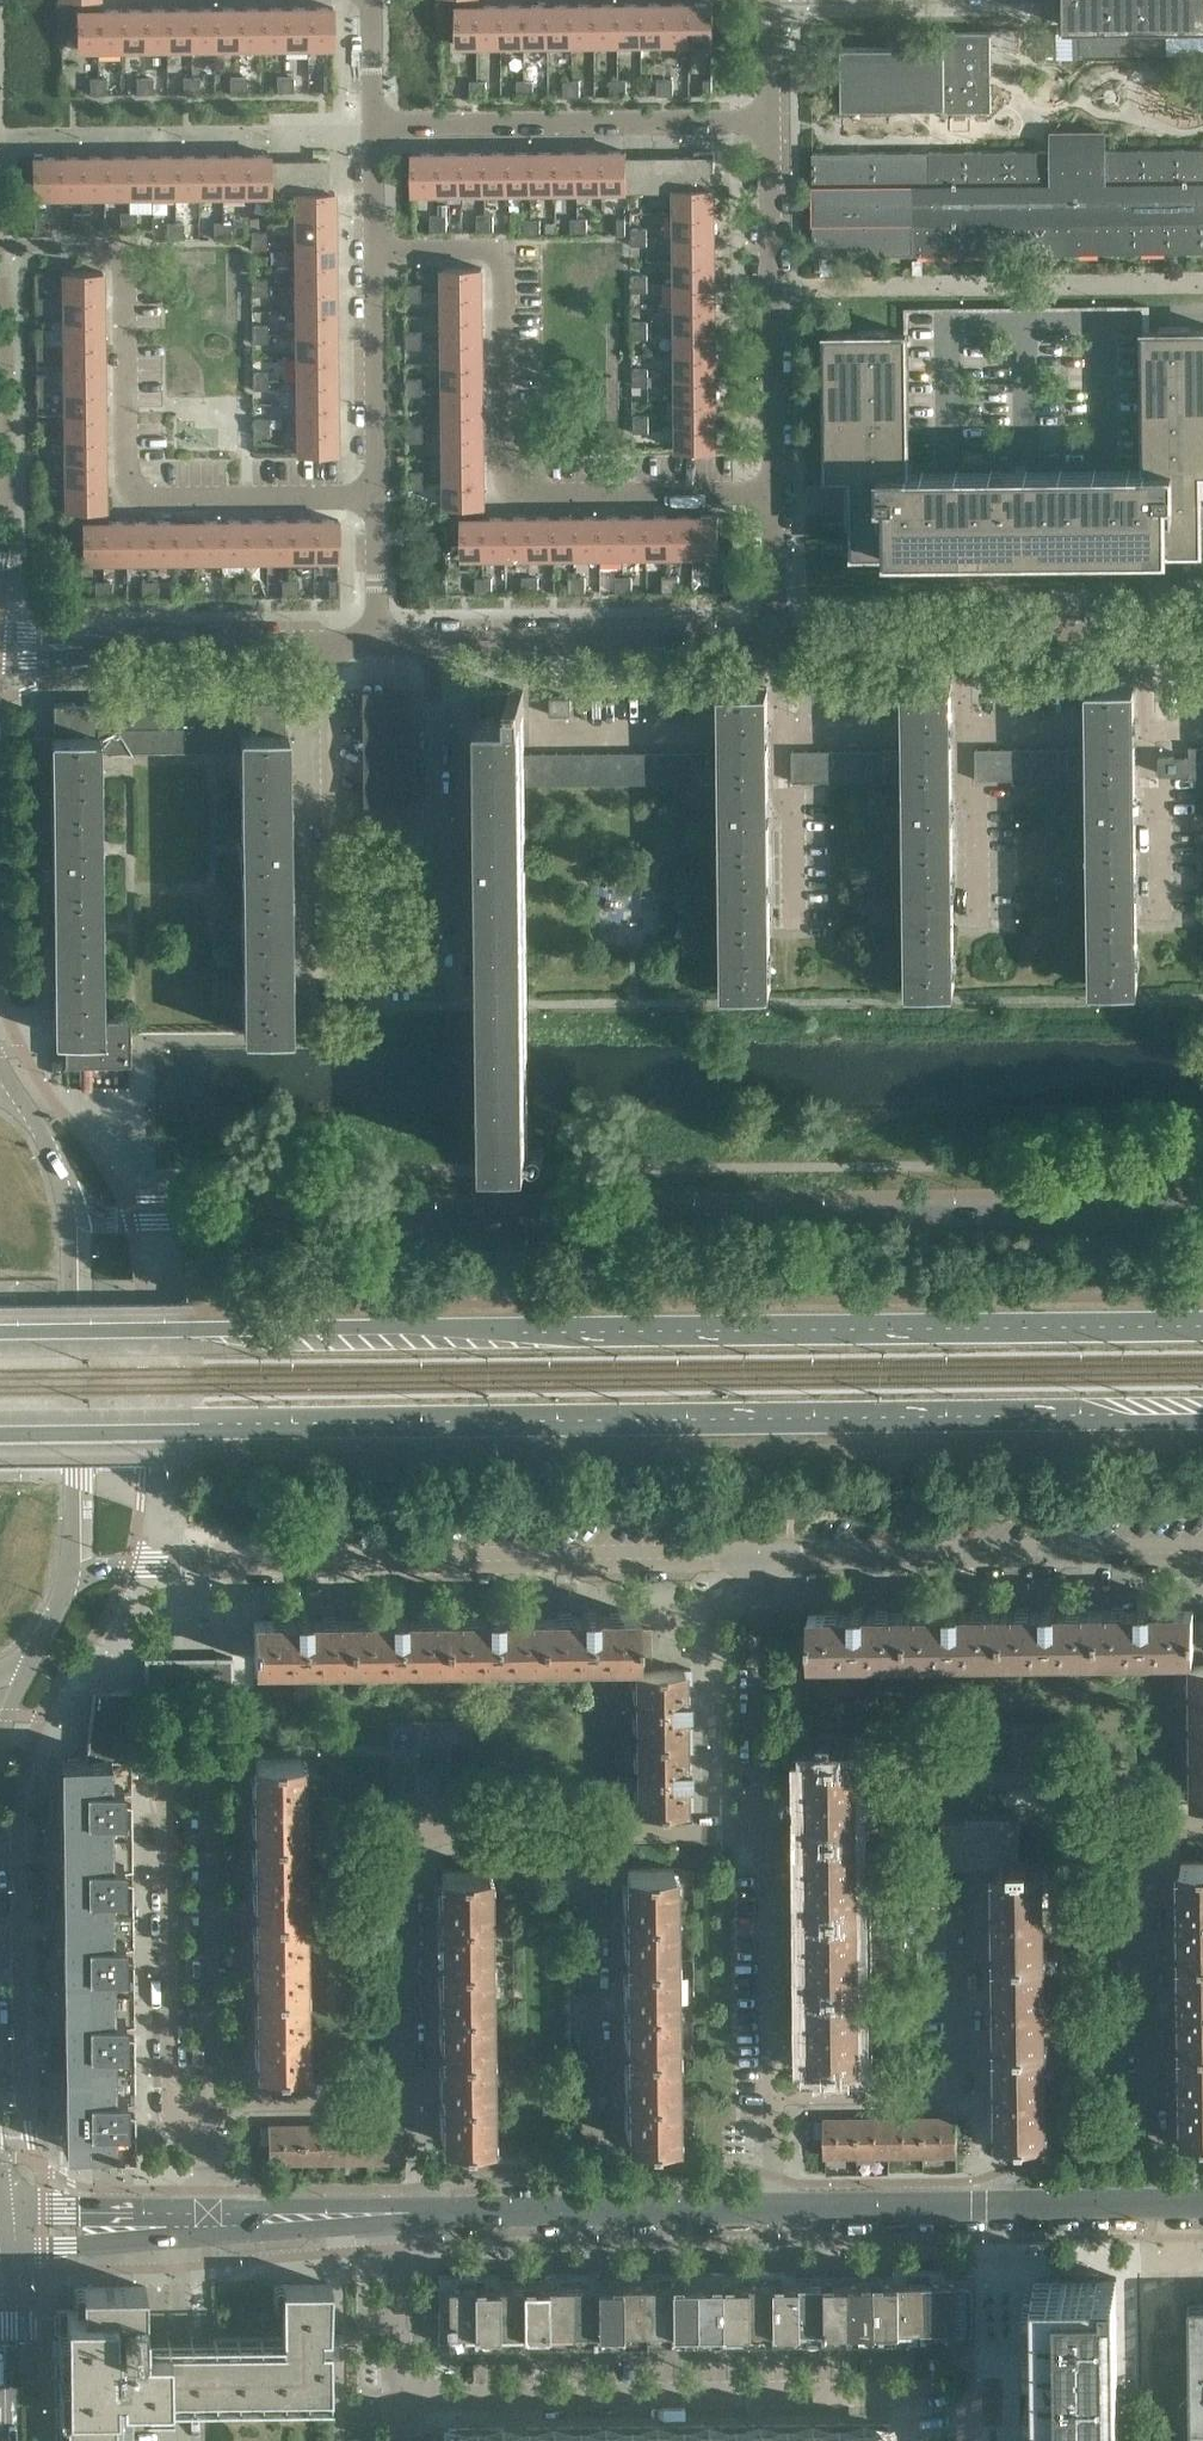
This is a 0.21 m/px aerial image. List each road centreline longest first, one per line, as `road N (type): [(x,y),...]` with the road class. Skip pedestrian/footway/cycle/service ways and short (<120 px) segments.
road 1 (secondary): [(0,1433),(1083,1414),(1202,1421)]
road 2 (secondary): [(1202,1326),(0,1331)]
road 3 (secondary): [(1202,1211),(131,1222),(85,1208),(62,1184)]
road 4 (residential): [(427,645),(425,969),(324,968),(325,647)]
road 5 (secondary): [(65,1590),(108,1567),(167,1563),(759,1556)]
road 6 (residential): [(589,1832),(410,1834),(408,2096),(207,2104)]
road 7 (residential): [(397,2401),(961,2393),(963,2440)]
road 8 (residential): [(705,492),(508,490),(505,252),(373,250)]
road 9 (residential): [(775,641),(771,120)]
road 10 (residential): [(375,495),(127,497),(119,243)]
road 11 (secondary): [(759,1556),(1202,1552)]
road 12 (residential): [(1150,2210),(1148,1828),(1202,1826)]
road 13 (secondary): [(65,1590),(73,1518),(62,1184)]
road 14 (residential): [(771,120),(370,126)]
road 15 (residential): [(774,2089),(953,2089),(953,1877)]
road 16 (residential): [(591,2211),(589,1832)]
road 17 (tertiary): [(775,2210),(1150,2210)]
road 18 (unclassified): [(207,2104),(209,1796),(200,1777),(180,1777),(170,1799)]
road 19 (unclassified): [(170,1799),(171,2104),(207,2104)]
road 20 (tertiary): [(325,647),(0,647)]
road 21 (residential): [(768,1830),(759,1556)]
road 22 (residential): [(774,2089),(768,1830)]
road 23 (residential): [(708,730),(542,734),(540,644)]
road 24 (residential): [(375,495),(373,250)]
road 25 (tertiary): [(775,641),(540,644)]
road 26 (secondary): [(5,2440),(2,2227)]
road 27 (tertiary): [(2,2227),(208,2220)]
road 28 (tertiary): [(392,2213),(591,2211)]
road 29 (residential): [(1161,920),(1147,728)]
road 30 (residential): [(397,2401),(392,2213)]
road 31 (tertiary): [(963,639),(775,641)]
road 32 (residential): [(793,916),(789,799),(776,731)]
road 33 (tertiary): [(208,2220),(392,2213)]
road 34 (tertiary): [(591,2211),(775,2210)]
road 35 (residential): [(970,910),(964,728)]
road 36 (residential): [(768,1830),(589,1832)]
road 37 (tertiary): [(1139,637),(963,639)]
road 38 (residential): [(376,646),(375,495)]
road 39 (residential): [(370,126),(369,0)]
road 40 (residential): [(373,250),(370,126)]
road 41 (residential): [(775,2210),(774,2089)]
road 42 (residential): [(771,120),(768,0)]

